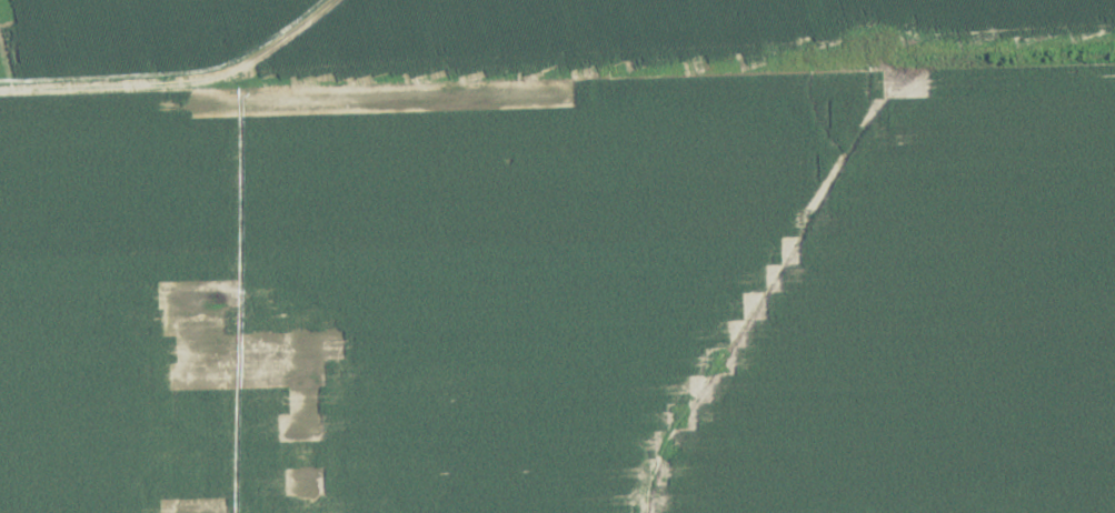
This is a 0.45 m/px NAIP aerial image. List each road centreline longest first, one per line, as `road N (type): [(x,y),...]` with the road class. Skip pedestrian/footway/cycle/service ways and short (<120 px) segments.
road 1 (residential): [(341,0),(282,51),(223,77),(0,89)]

